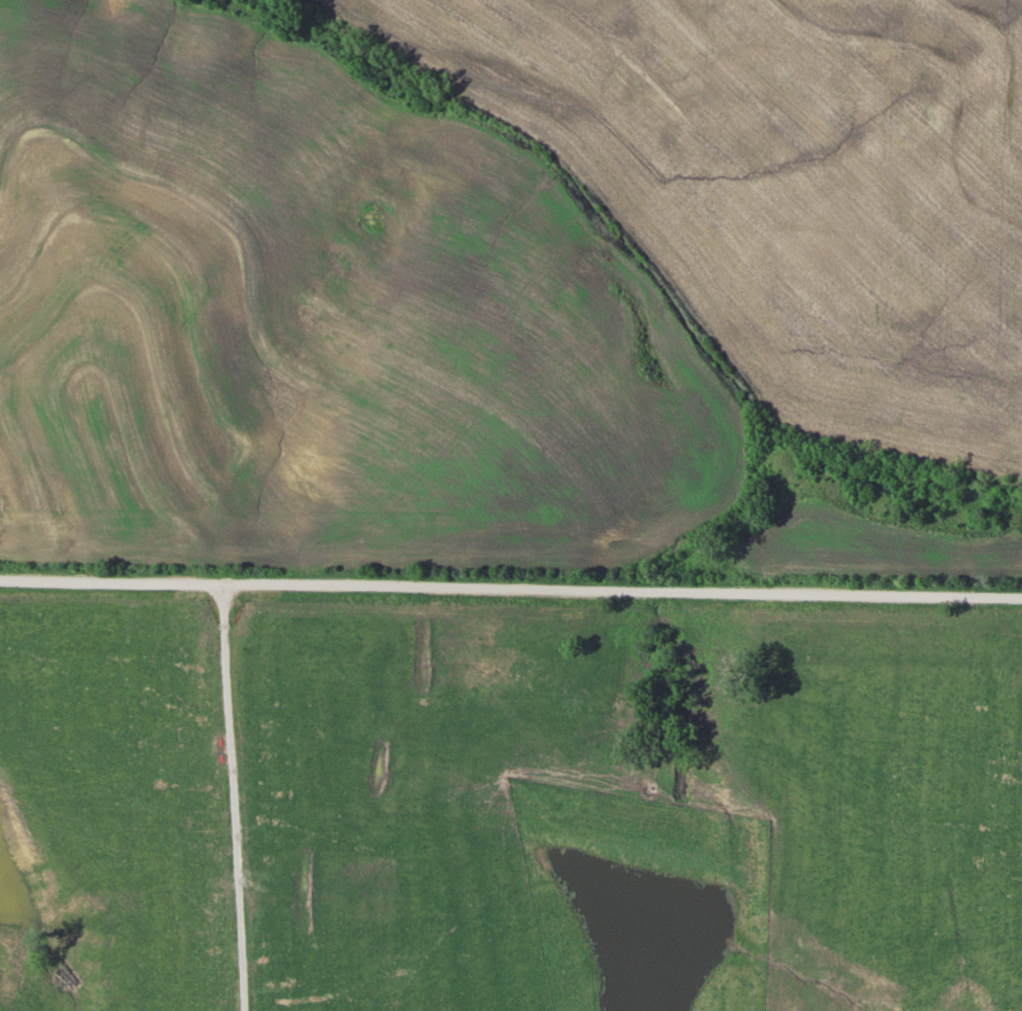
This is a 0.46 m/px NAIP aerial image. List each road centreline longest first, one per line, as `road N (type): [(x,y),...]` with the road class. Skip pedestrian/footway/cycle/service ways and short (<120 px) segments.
road 1 (residential): [(1021,621),(0,584)]

